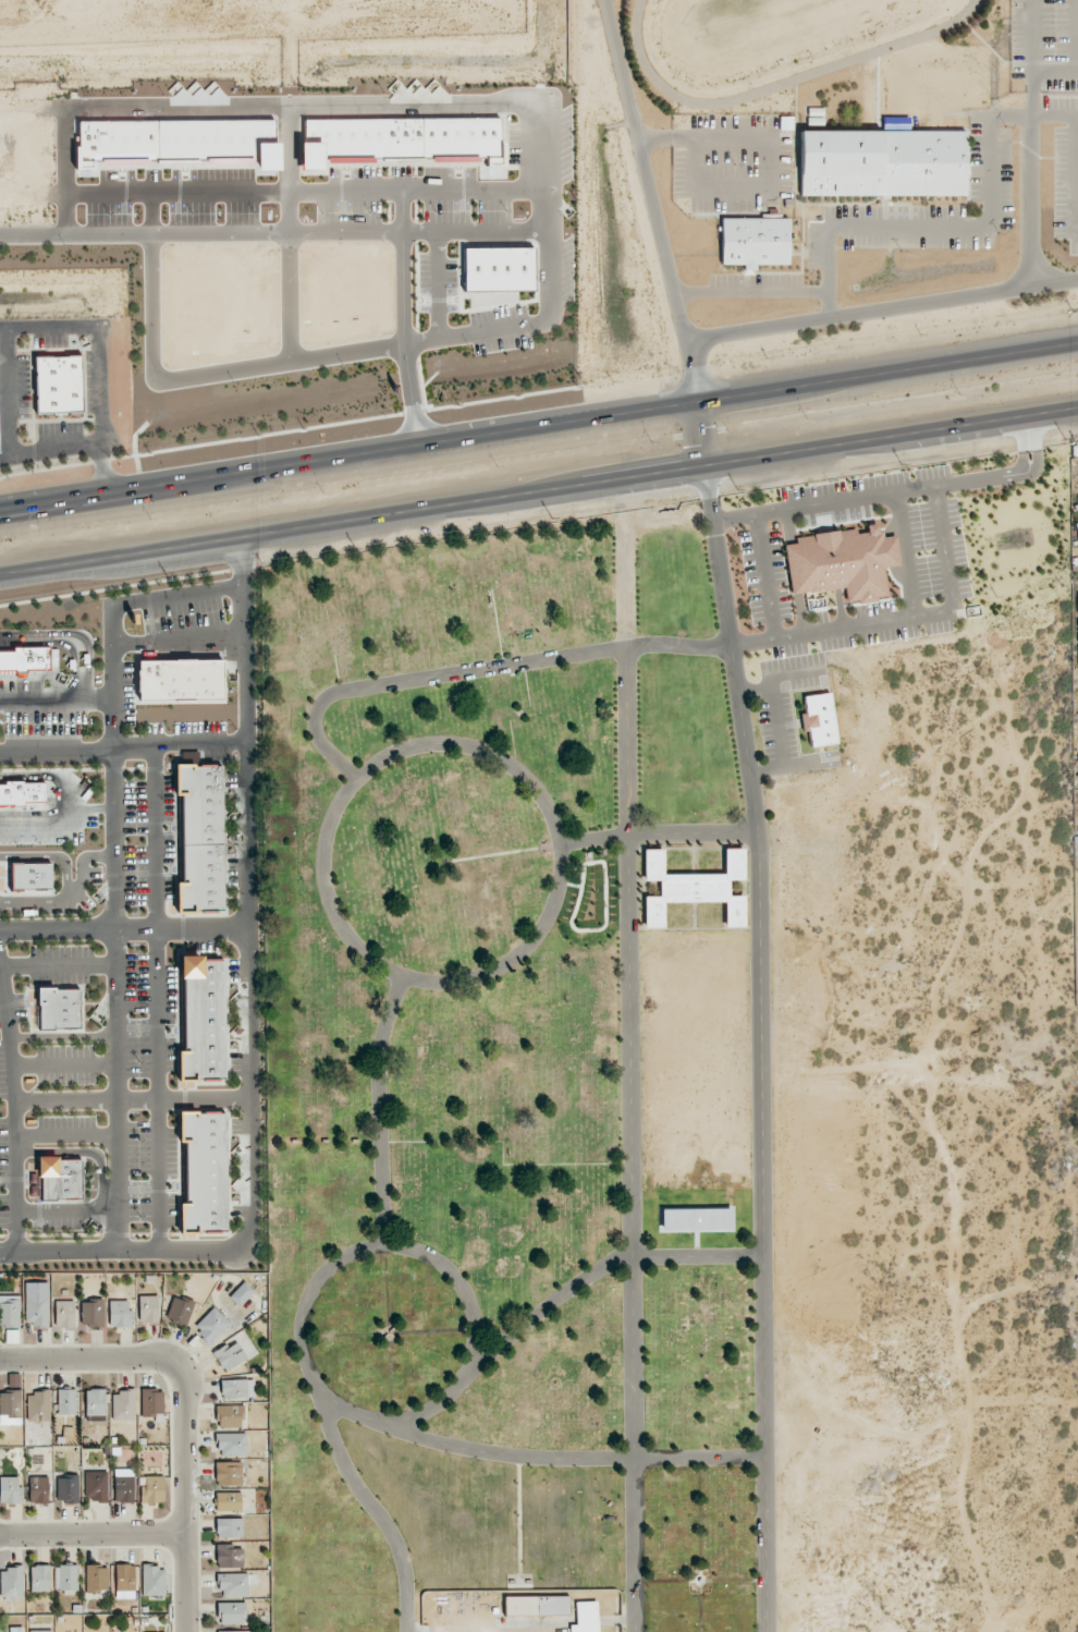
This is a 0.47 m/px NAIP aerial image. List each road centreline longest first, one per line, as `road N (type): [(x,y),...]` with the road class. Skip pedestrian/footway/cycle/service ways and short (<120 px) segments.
road 1 (trunk): [(1077,344),(0,511)]
road 2 (trunk): [(0,575),(1077,409)]
road 3 (residential): [(183,1631),(181,1389),(171,1364)]
road 4 (residential): [(182,1537),(0,1536)]
road 5 (residential): [(171,1364),(0,1359)]

